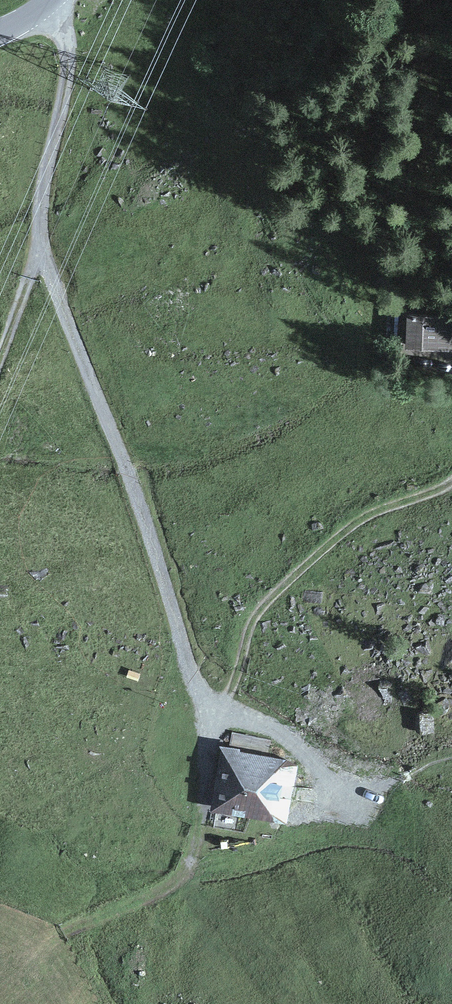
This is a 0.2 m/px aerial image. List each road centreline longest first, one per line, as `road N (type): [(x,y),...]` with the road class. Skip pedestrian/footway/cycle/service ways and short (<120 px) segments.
road 1 (track): [(348,802),(279,733),(209,708),(187,661),(123,453),(37,237),(68,56),(48,5)]
road 2 (track): [(220,714),(262,606),(358,522),(451,482)]
road 3 (track): [(0,359),(37,237)]

